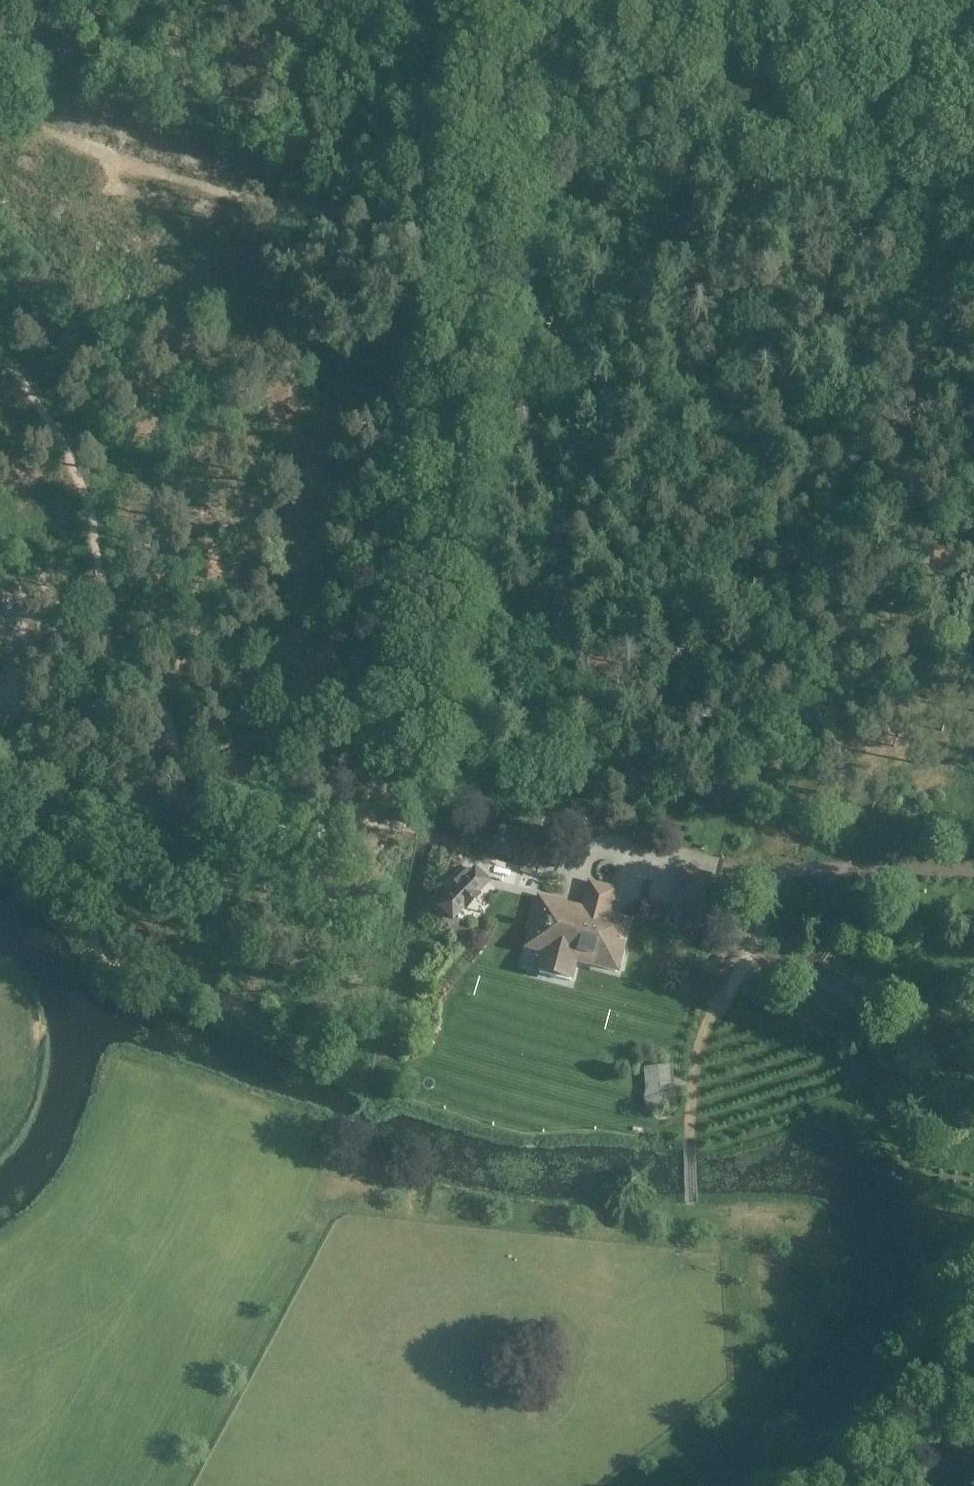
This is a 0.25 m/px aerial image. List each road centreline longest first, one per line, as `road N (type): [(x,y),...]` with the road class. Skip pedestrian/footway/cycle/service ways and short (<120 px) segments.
road 1 (track): [(651,1485),(732,1425),(784,1368),(796,1293),(785,1262),(744,1236),(690,1226),(698,1050),(764,919),(771,867),(603,839),(572,894),(548,893)]
road 2 (track): [(771,867),(973,872)]

